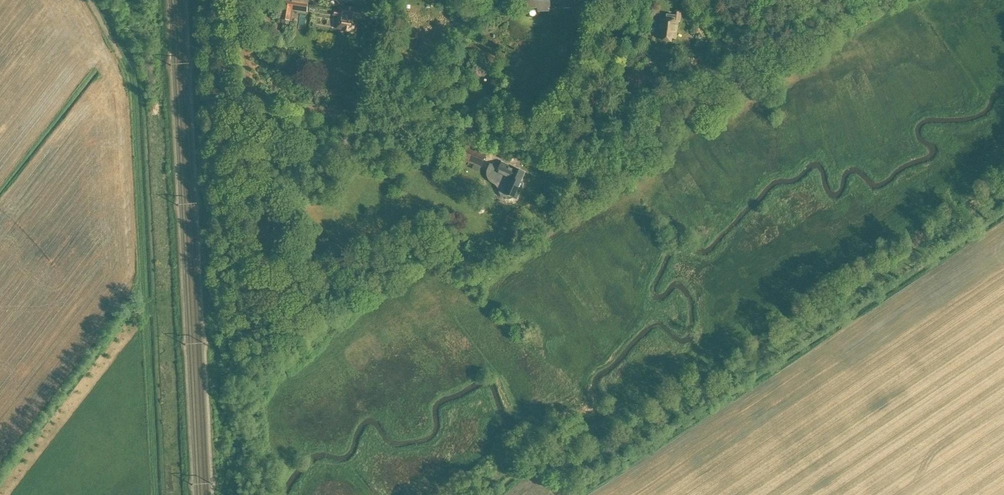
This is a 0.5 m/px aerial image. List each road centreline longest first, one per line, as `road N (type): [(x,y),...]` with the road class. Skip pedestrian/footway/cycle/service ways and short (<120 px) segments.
road 1 (track): [(241,0),(253,129),(471,135),(540,120),(573,88),(591,46),(597,0)]

